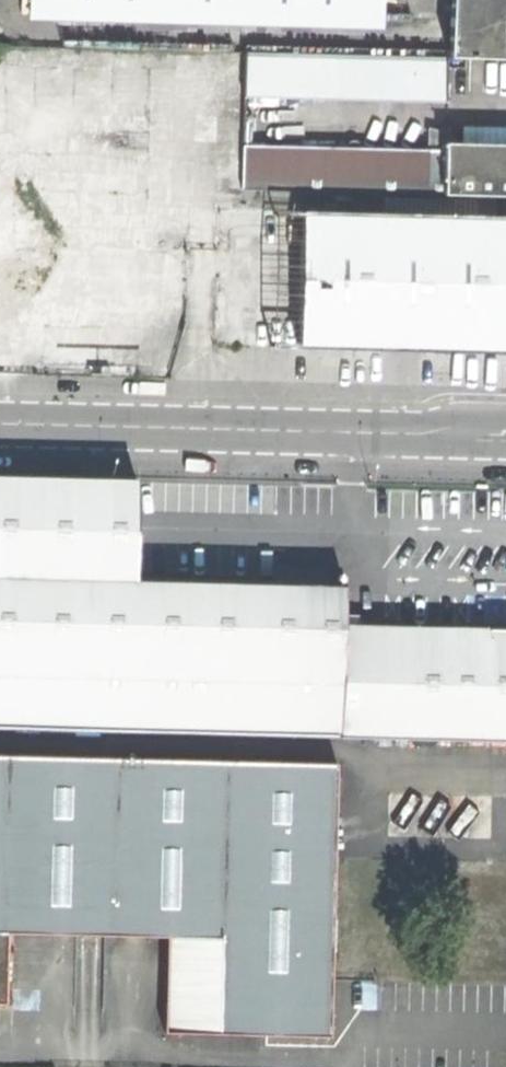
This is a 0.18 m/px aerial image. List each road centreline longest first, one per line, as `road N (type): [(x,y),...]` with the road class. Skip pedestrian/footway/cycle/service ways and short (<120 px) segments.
road 1 (tertiary): [(0,423),(505,437)]

